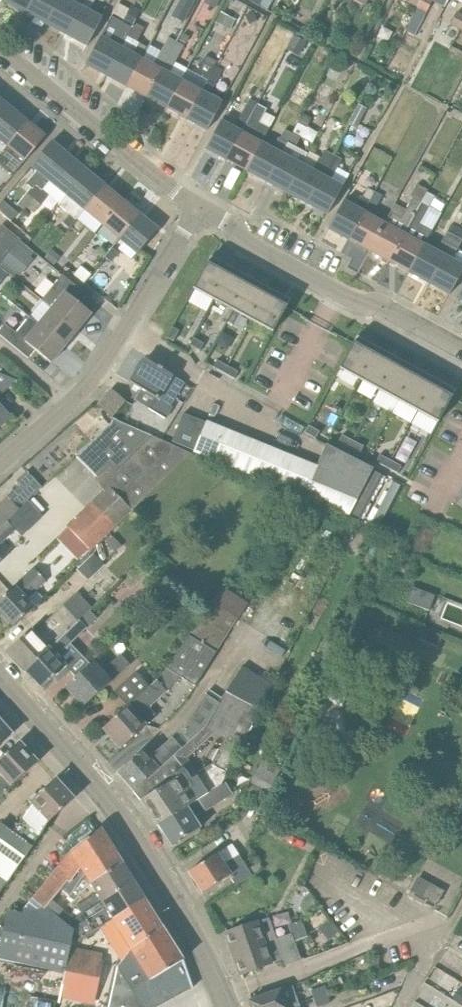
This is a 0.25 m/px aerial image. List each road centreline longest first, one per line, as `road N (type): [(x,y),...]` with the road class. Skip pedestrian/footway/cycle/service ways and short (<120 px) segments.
road 1 (tertiary): [(229,1006),(148,851),(0,675)]
road 2 (residential): [(0,463),(92,379),(196,211)]
road 3 (residential): [(461,354),(196,211)]
road 4 (residential): [(196,211),(0,49)]

